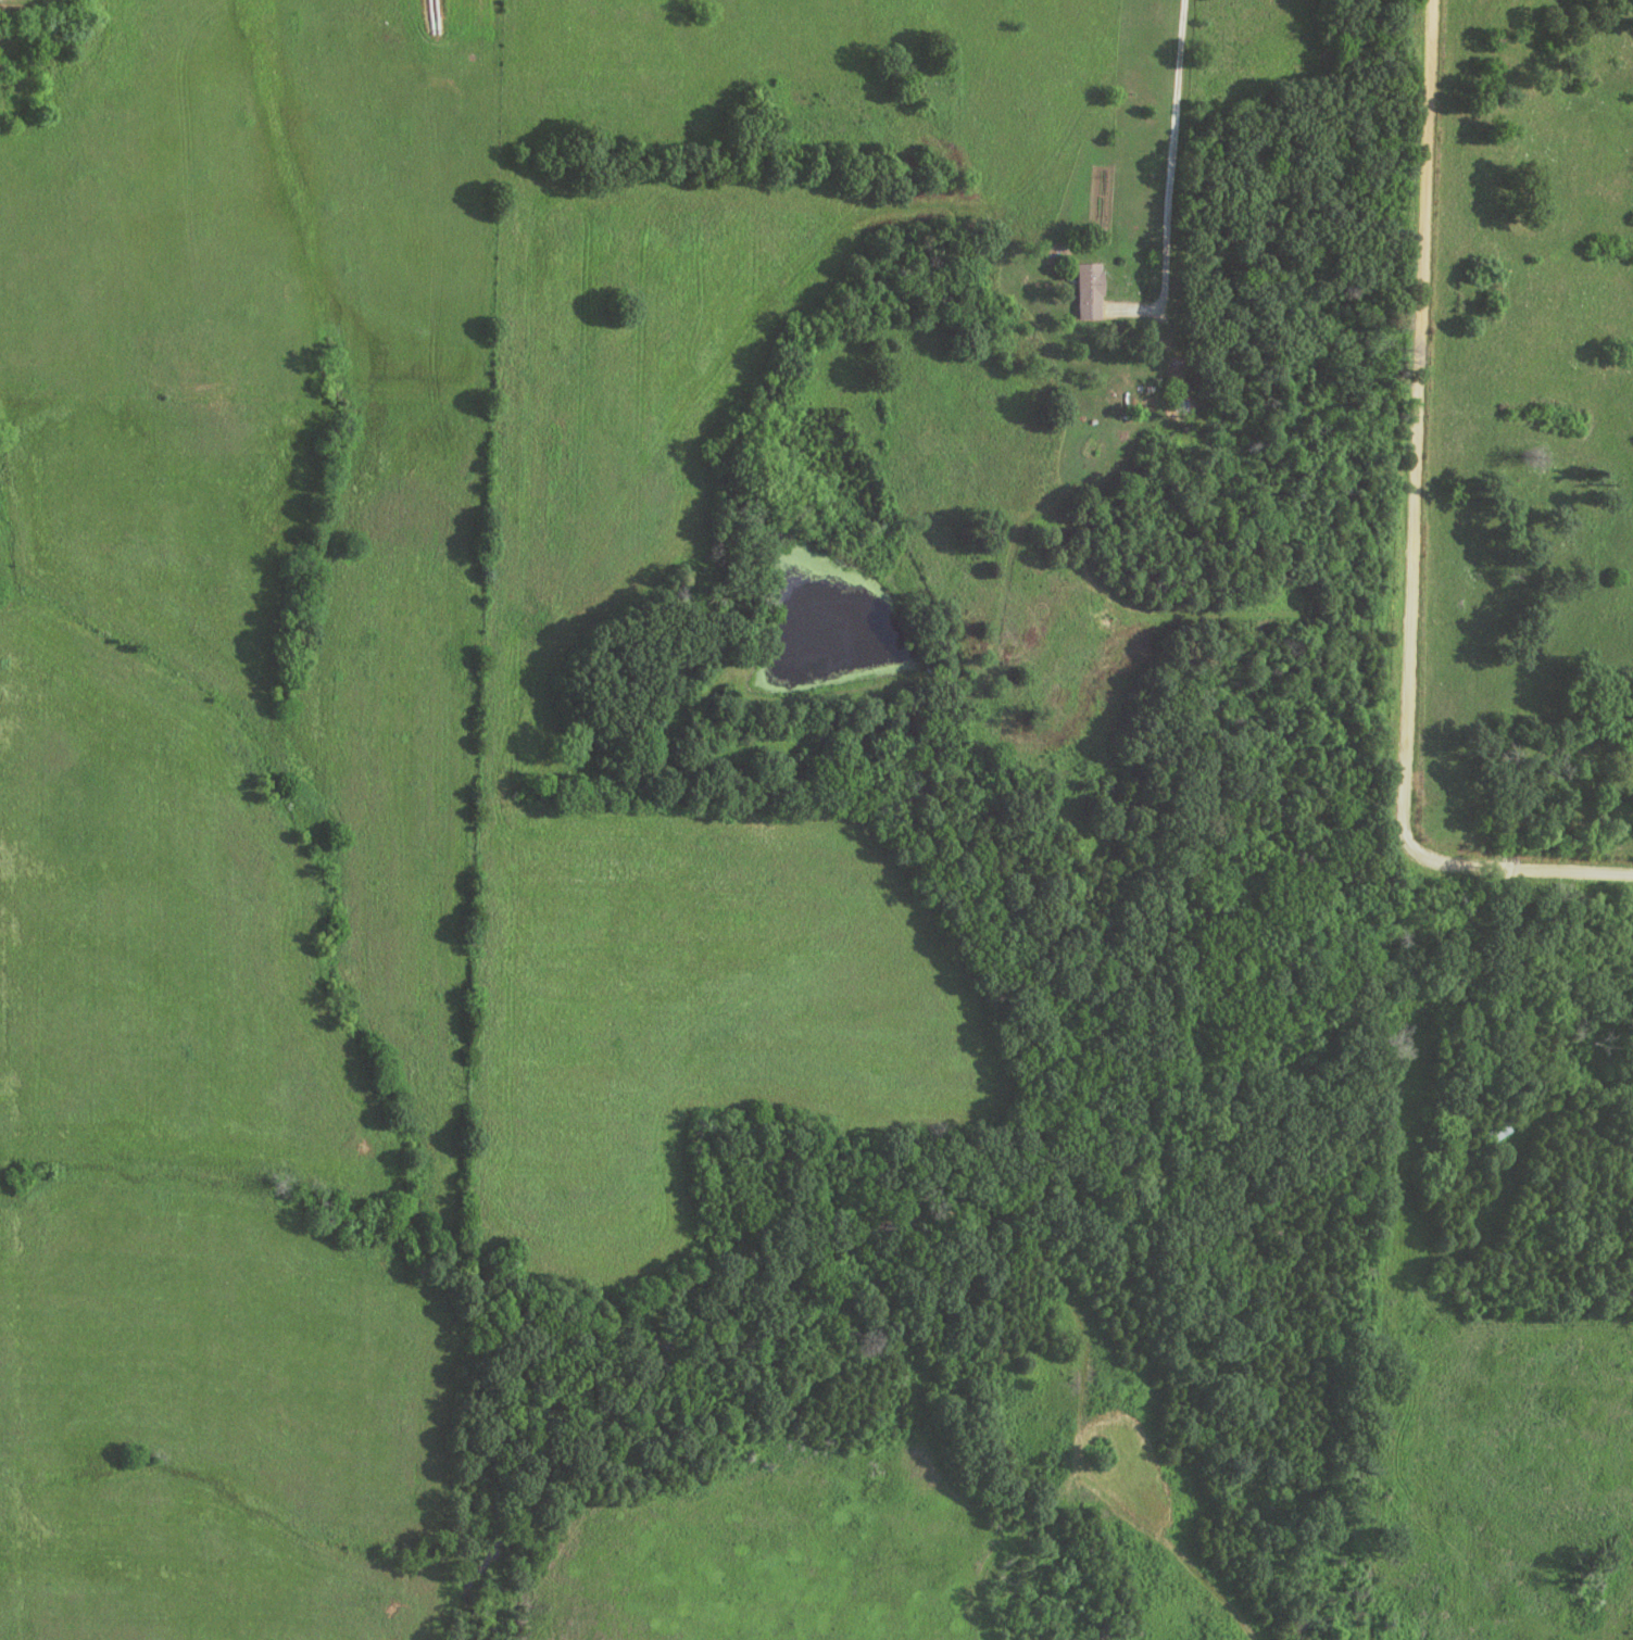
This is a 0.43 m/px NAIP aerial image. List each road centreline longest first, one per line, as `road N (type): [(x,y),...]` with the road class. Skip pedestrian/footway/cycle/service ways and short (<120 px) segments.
road 1 (residential): [(1632,877),(1450,870),(1421,857),(1414,834),(1442,0)]

